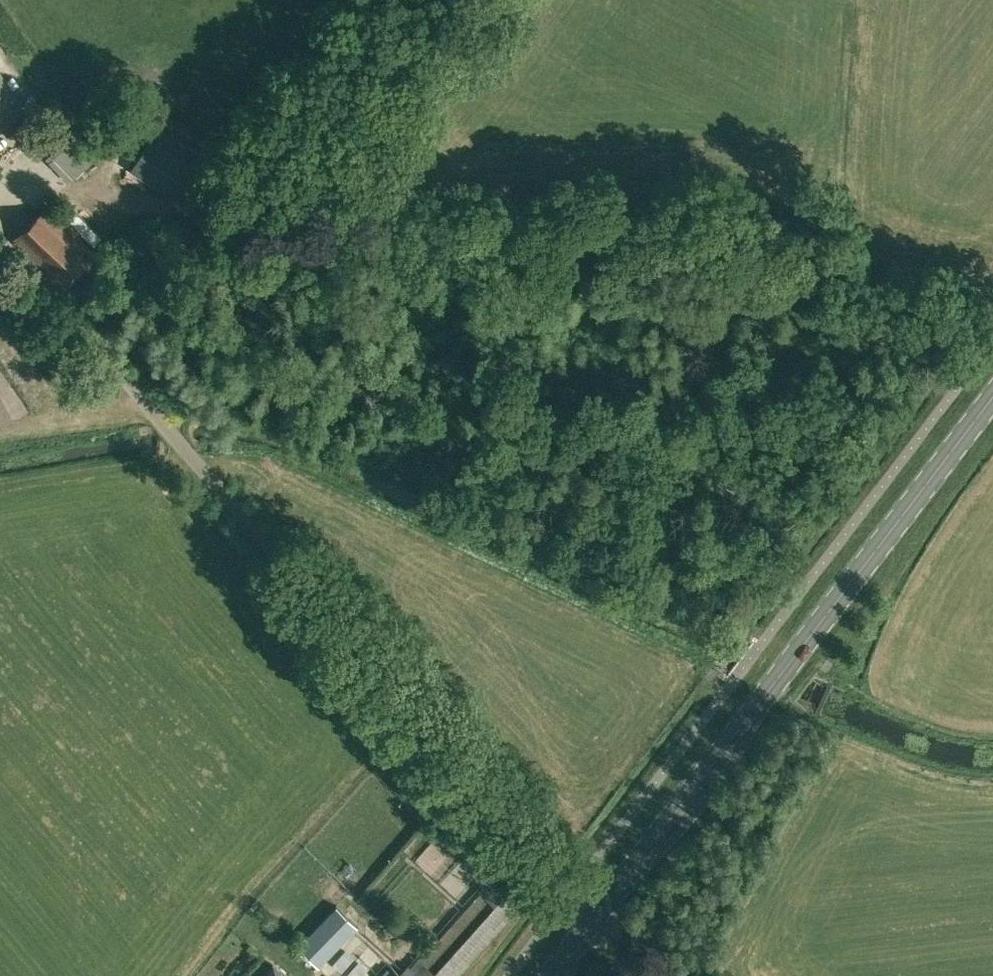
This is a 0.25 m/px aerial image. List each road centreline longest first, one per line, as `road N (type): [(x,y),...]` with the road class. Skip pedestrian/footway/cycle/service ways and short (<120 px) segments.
road 1 (track): [(144,416),(212,374),(269,319),(328,214),(564,191),(829,255)]
road 2 (unclassified): [(595,918),(144,416)]
road 3 (secondary): [(595,918),(992,400)]
road 4 (track): [(328,214),(352,167),(484,0)]

